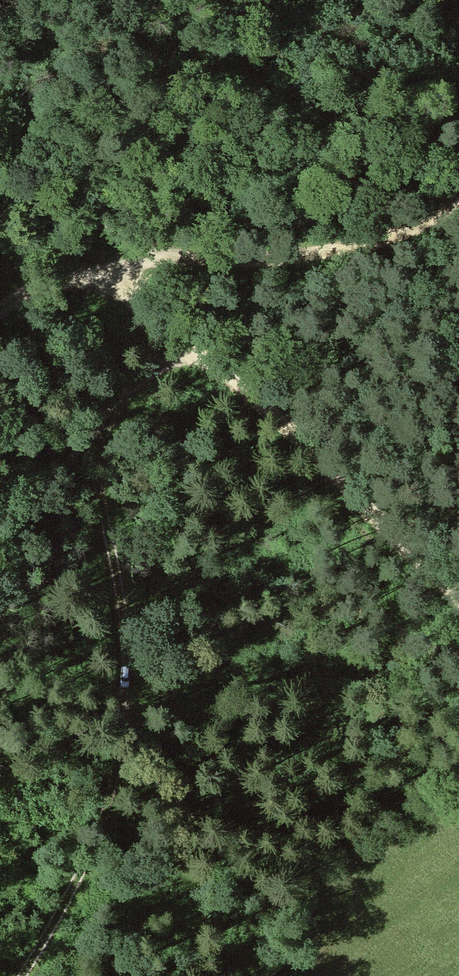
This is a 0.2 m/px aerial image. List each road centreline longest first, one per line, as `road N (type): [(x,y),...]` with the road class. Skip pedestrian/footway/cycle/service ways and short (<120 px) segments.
road 1 (track): [(27,975),(79,883),(122,756),(128,653),(99,436),(122,396),(187,352)]
road 2 (track): [(187,352),(375,506),(458,596)]
road 3 (track): [(110,264),(174,250),(258,257),(327,251),(416,224),(458,194)]
road 4 (track): [(0,312),(36,290),(110,264),(187,352)]

